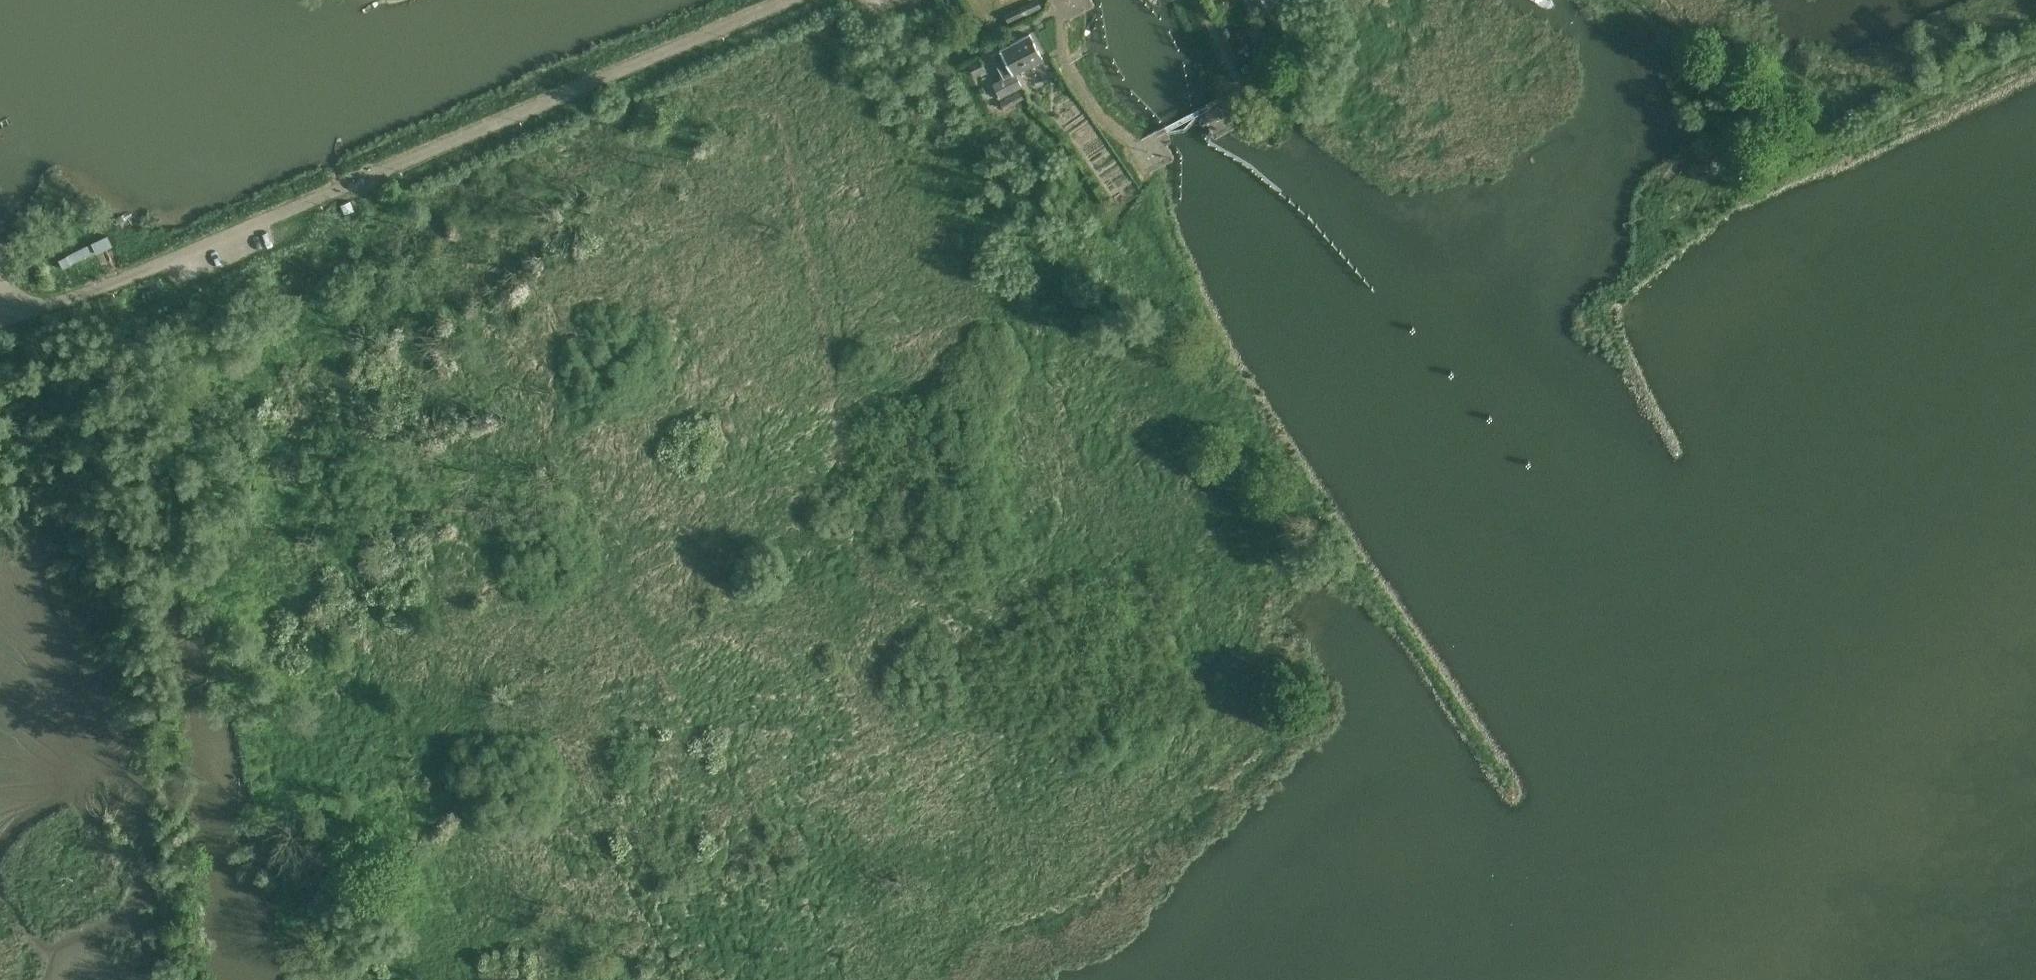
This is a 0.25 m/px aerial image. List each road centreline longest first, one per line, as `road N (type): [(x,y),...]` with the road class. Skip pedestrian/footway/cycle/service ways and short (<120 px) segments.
road 1 (residential): [(0,318),(103,287),(372,176)]

